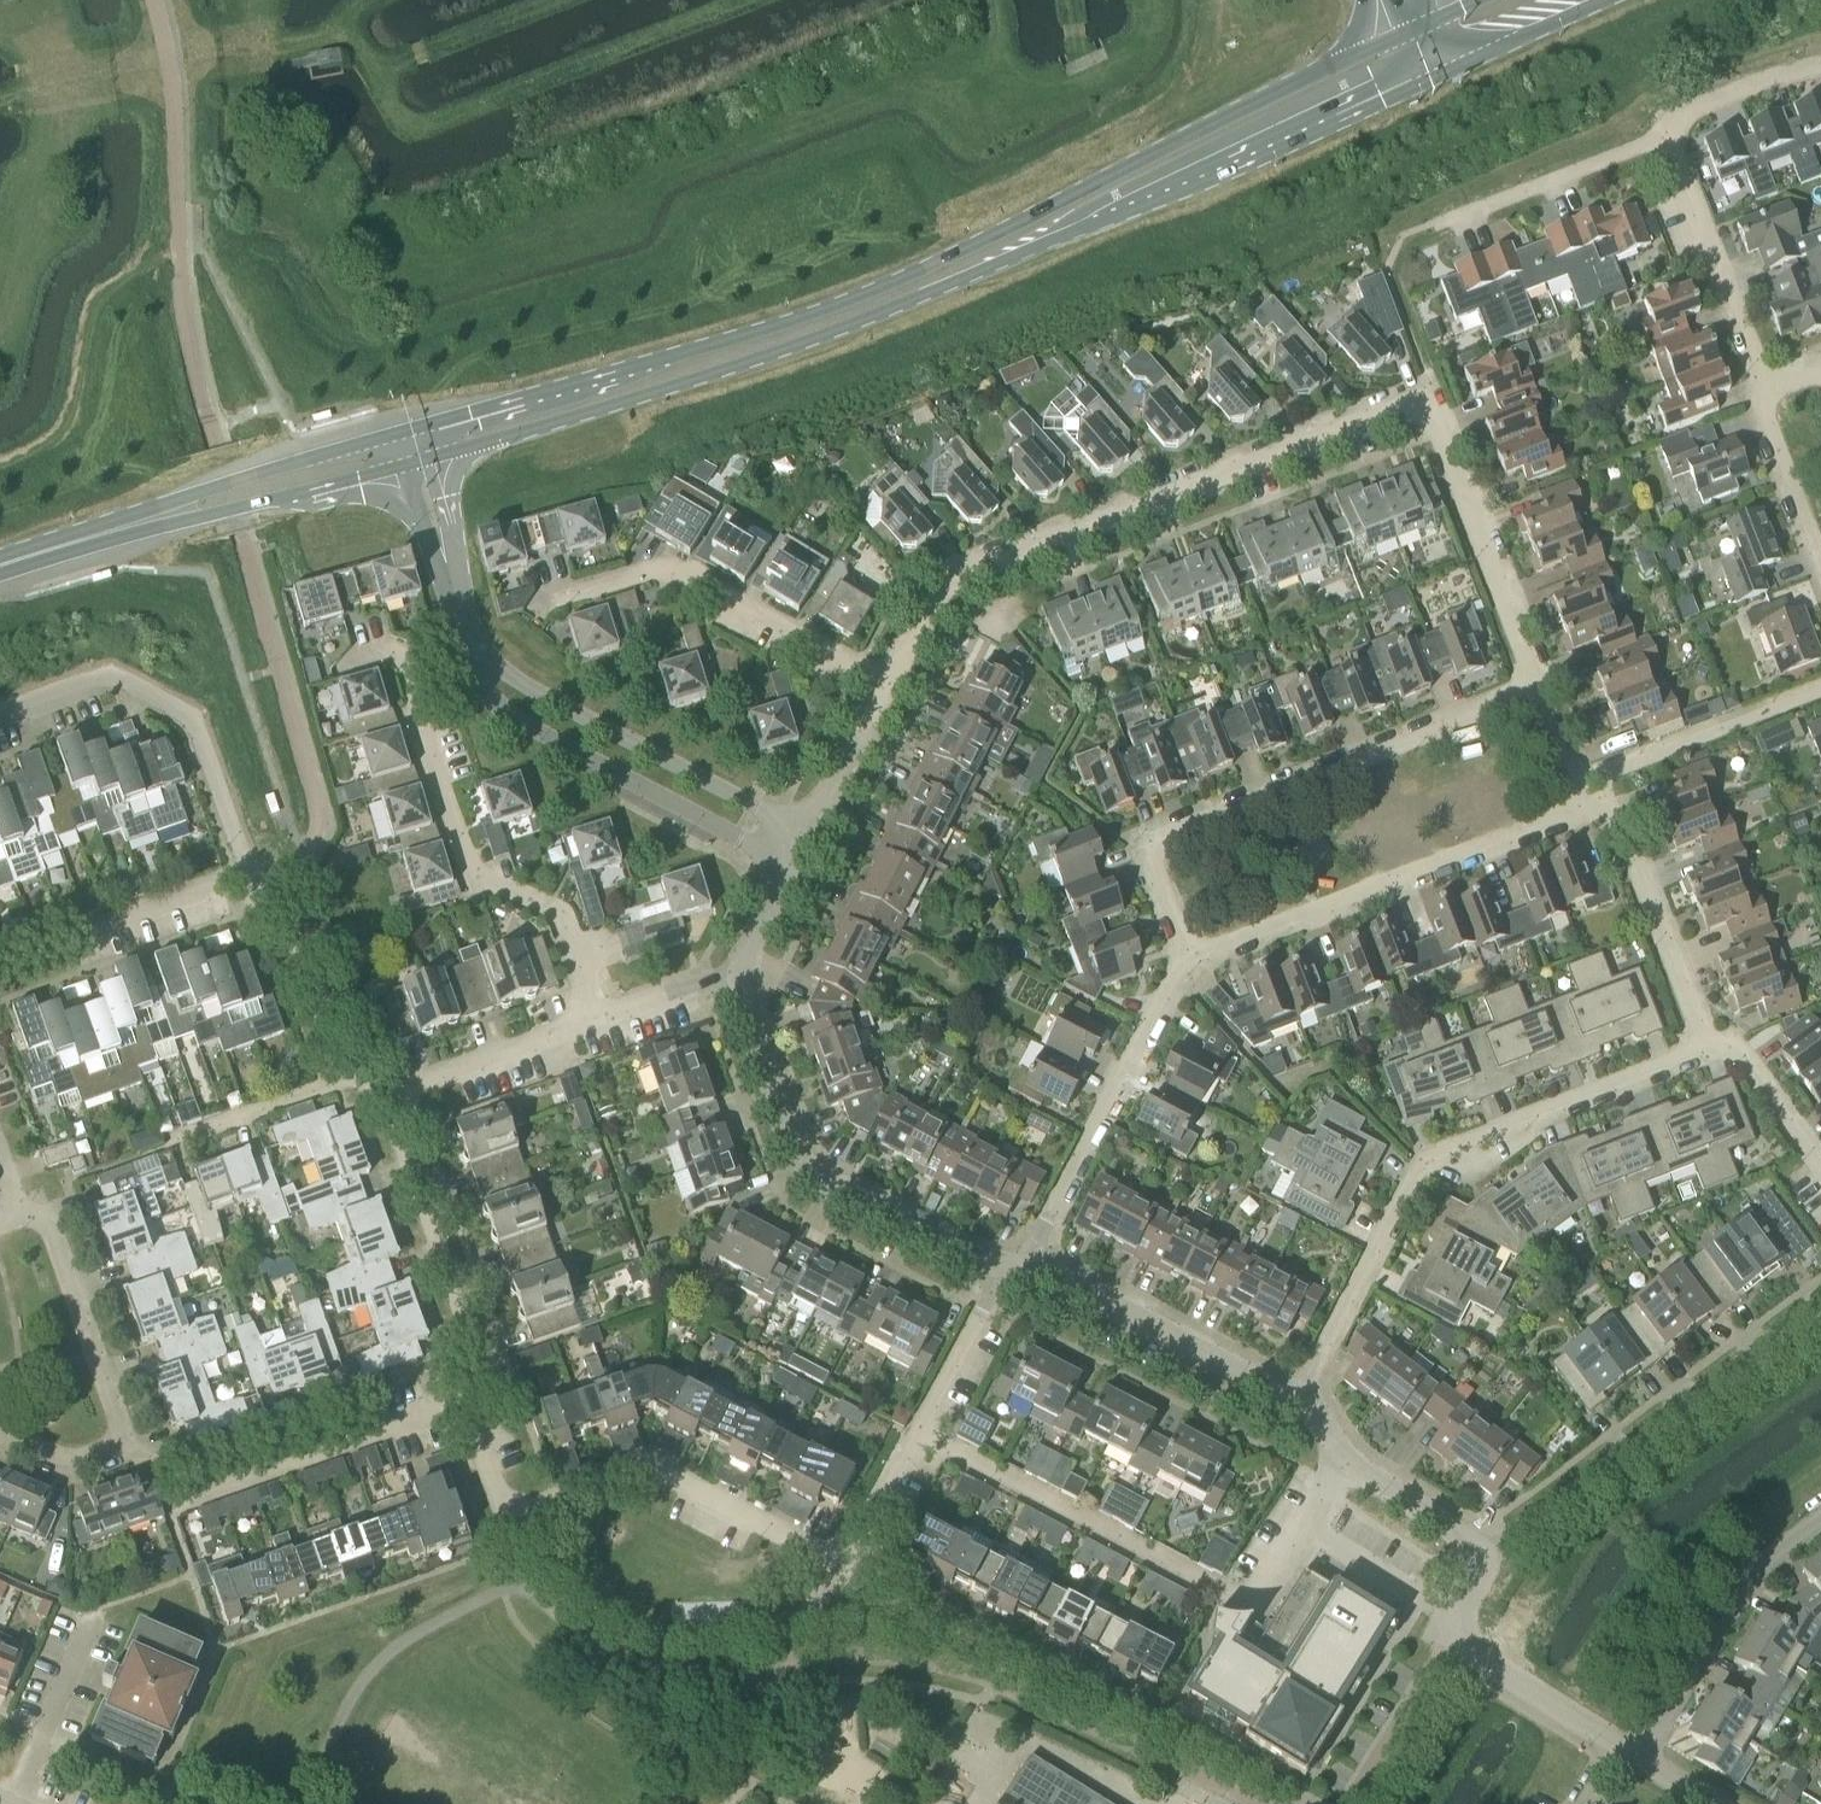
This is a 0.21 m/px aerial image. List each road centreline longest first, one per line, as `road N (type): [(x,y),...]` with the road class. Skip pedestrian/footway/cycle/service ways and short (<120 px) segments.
road 1 (secondary): [(405,451),(827,327),(1416,49)]
road 2 (residential): [(1538,695),(1425,401),(952,581),(925,611),(889,686)]
road 3 (residential): [(556,1501),(647,1466),(839,1564),(999,1274)]
road 4 (residential): [(1298,1401),(1421,1164),(1704,1046)]
road 5 (residential): [(1184,960),(1141,844),(1538,695)]
road 6 (residential): [(596,1019),(568,932),(552,911),(488,885),(471,869),(397,651)]
road 7 (residential): [(999,1274),(803,1169),(732,976)]
road 8 (residential): [(1184,960),(1577,807)]
road 9 (secondary): [(0,565),(405,451)]
road 10 (residential): [(463,631),(497,708),(792,864)]
road 11 (residential): [(1820,1304),(1489,1550)]
road 12 (residential): [(0,1435),(48,1456),(84,1458),(129,1443),(51,1219),(20,1218)]
road 13 (residential): [(808,834),(510,673),(463,631)]
road 14 (residential): [(253,878),(198,732),(111,683),(0,723)]
road 15 (residential): [(889,686),(670,572),(564,601)]
road 16 (residential): [(1028,1268),(1184,960)]
road 17 (residential): [(469,1401),(480,1370),(385,1097)]
road 18 (residential): [(165,1504),(469,1401)]
road 19 (residential): [(1639,1760),(1774,1556),(1820,1522)]
road 20 (residential): [(1298,1401),(1028,1268)]
road 21 (residential): [(1704,1046),(1609,806),(1577,807)]
road 22 (residential): [(1772,387),(1669,136)]
road 23 (residential): [(1489,1550),(1346,1456),(1298,1401)]
road 24 (residential): [(1669,136),(1449,218)]
road 25 (residential): [(348,1078),(283,887),(253,878)]
road 26 (residential): [(385,1097),(596,1019)]
road 27 (residential): [(1616,1745),(1451,1642)]
road 28 (residential): [(168,1147),(348,1078)]
road 29 (residential): [(1451,1642),(1348,1803)]
road 30 (unclassified): [(463,631),(405,451)]
road 31 (residential): [(1820,563),(1763,419),(1772,387)]
road 32 (residential): [(1820,1173),(1741,1055),(1704,1046)]
road 33 (residential): [(85,937),(253,878)]
road 34 (residential): [(556,1501),(504,1515),(469,1401)]
road 35 (residential): [(1820,65),(1688,108),(1669,136)]
road 36 (residential): [(808,834),(889,686)]
road 37 (residential): [(596,1019),(732,976)]
road 38 (residential): [(732,976),(792,864)]

